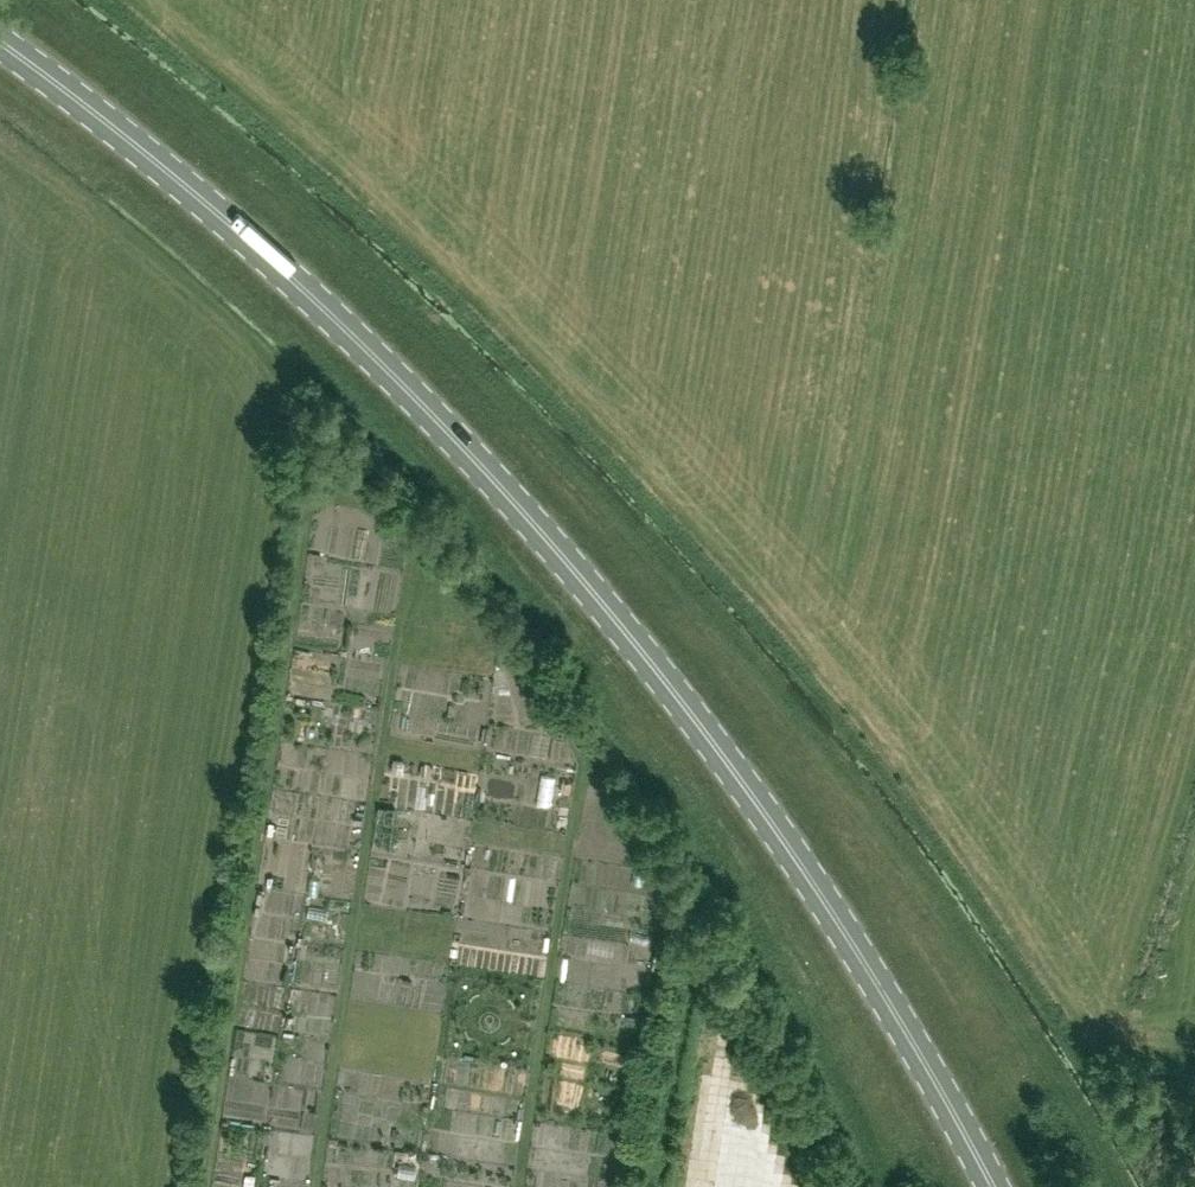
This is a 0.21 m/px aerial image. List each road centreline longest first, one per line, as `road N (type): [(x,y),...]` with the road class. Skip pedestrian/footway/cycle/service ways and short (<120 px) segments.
road 1 (primary): [(992,1186),(842,926),(665,680),(528,517),(265,254),(0,43)]

